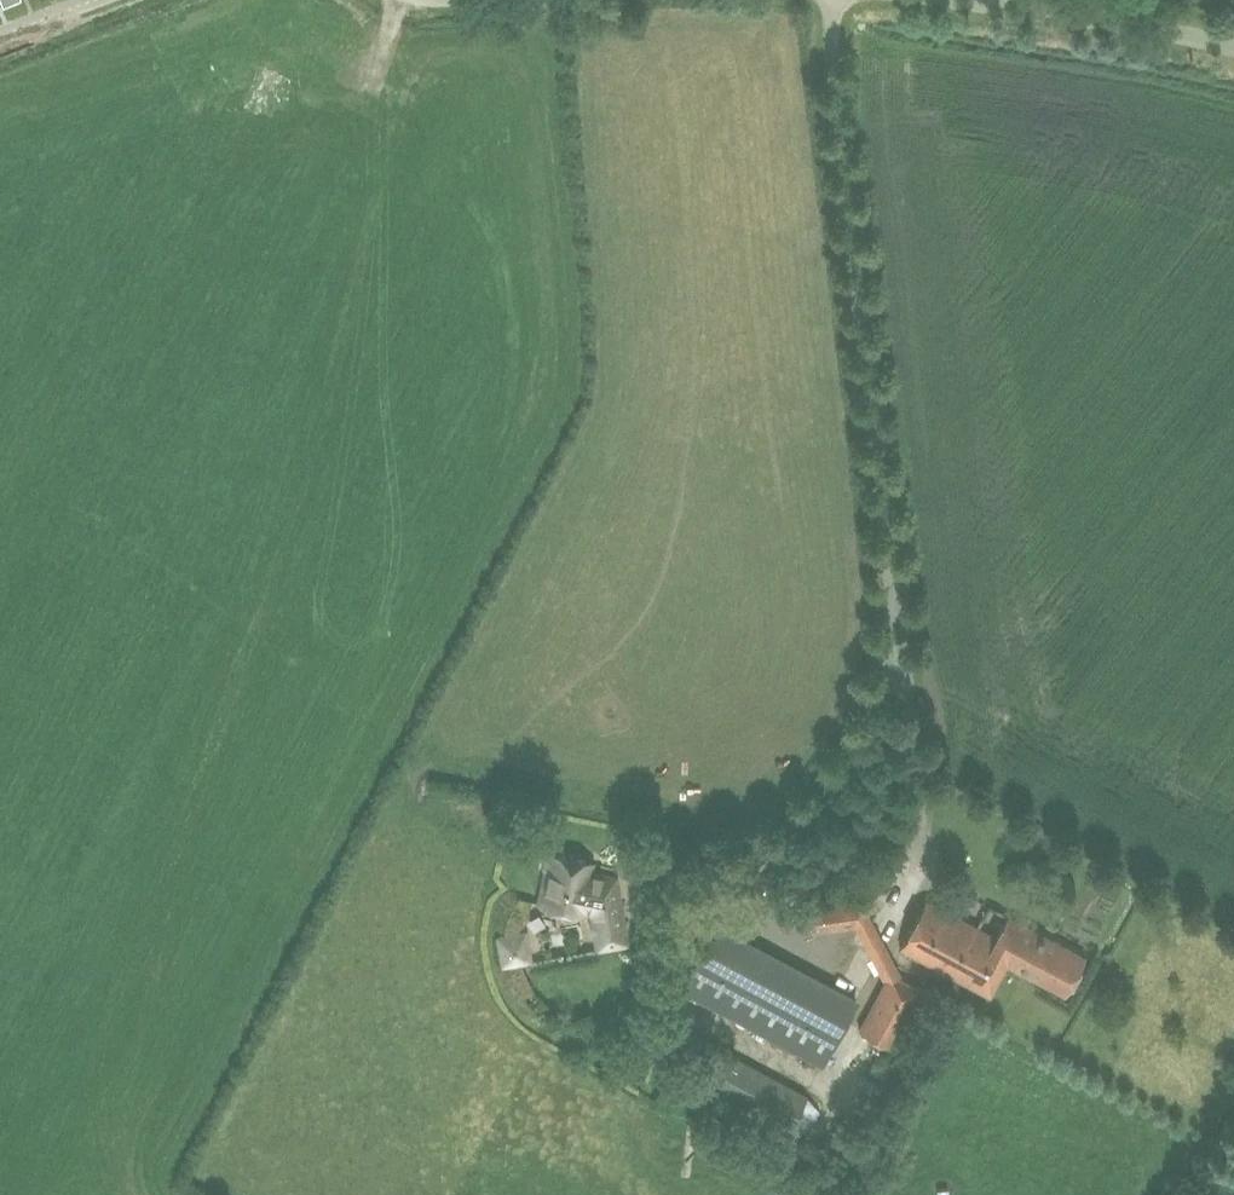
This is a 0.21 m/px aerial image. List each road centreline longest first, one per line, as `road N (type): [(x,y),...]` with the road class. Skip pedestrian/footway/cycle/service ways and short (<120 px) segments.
road 1 (unclassified): [(1233,48),(951,0)]

